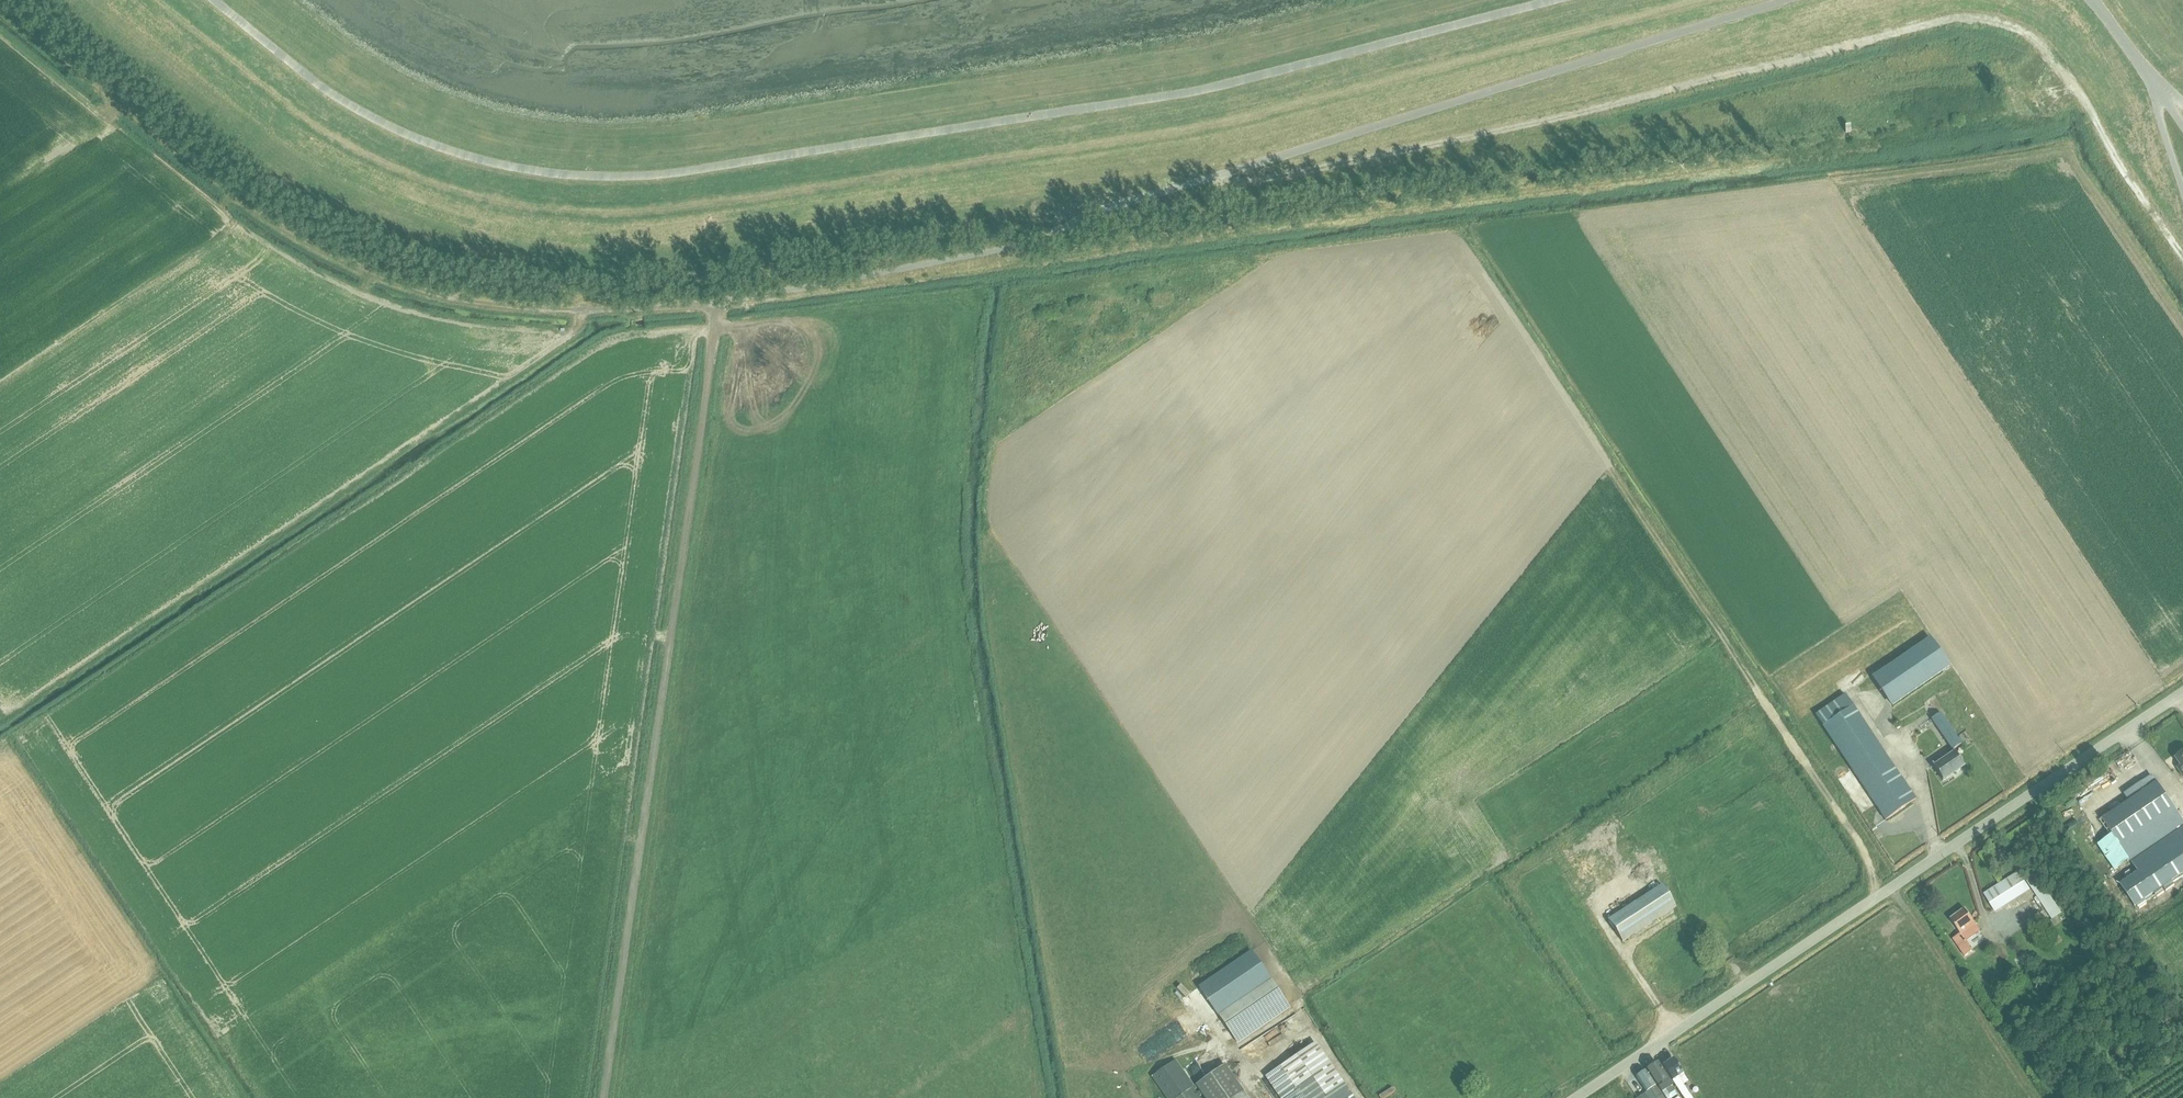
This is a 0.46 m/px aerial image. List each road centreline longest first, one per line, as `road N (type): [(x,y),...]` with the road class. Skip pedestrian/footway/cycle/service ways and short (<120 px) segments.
road 1 (unclassified): [(209,0),(320,88),(390,130),(482,164),(606,180),(671,178),(1198,95),(1565,0)]
road 2 (track): [(0,8),(234,196),(377,277),(500,306),(716,309)]
road 3 (track): [(603,1097),(716,309)]
road 4 (unclassified): [(2182,693),(1577,1097)]
road 5 (unclassified): [(2089,0),(2182,129)]

